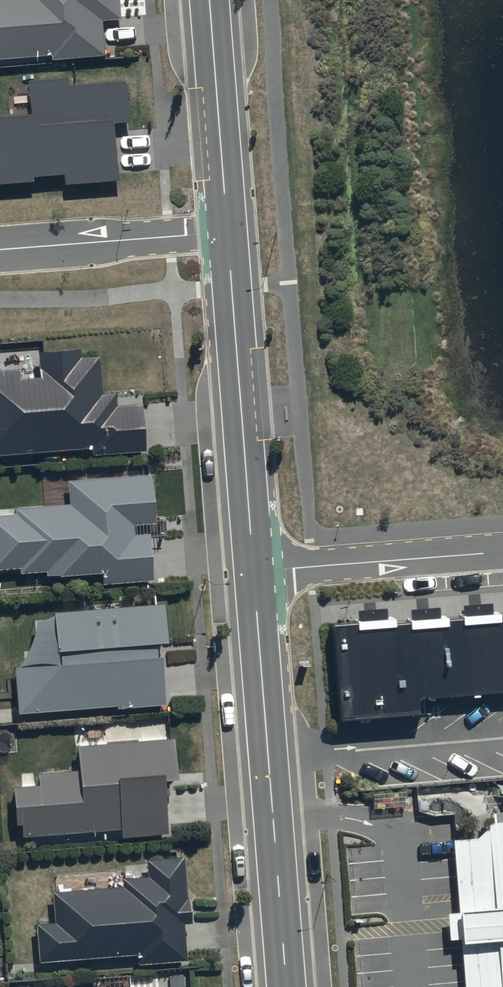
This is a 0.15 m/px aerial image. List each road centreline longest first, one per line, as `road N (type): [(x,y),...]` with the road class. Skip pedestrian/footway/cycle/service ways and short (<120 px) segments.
road 1 (tertiary): [(287,986),(255,571)]
road 2 (tertiary): [(255,571),(228,233)]
road 3 (residential): [(255,571),(502,553)]
road 4 (tertiary): [(228,233),(209,0)]
road 5 (residential): [(0,250),(228,233)]

